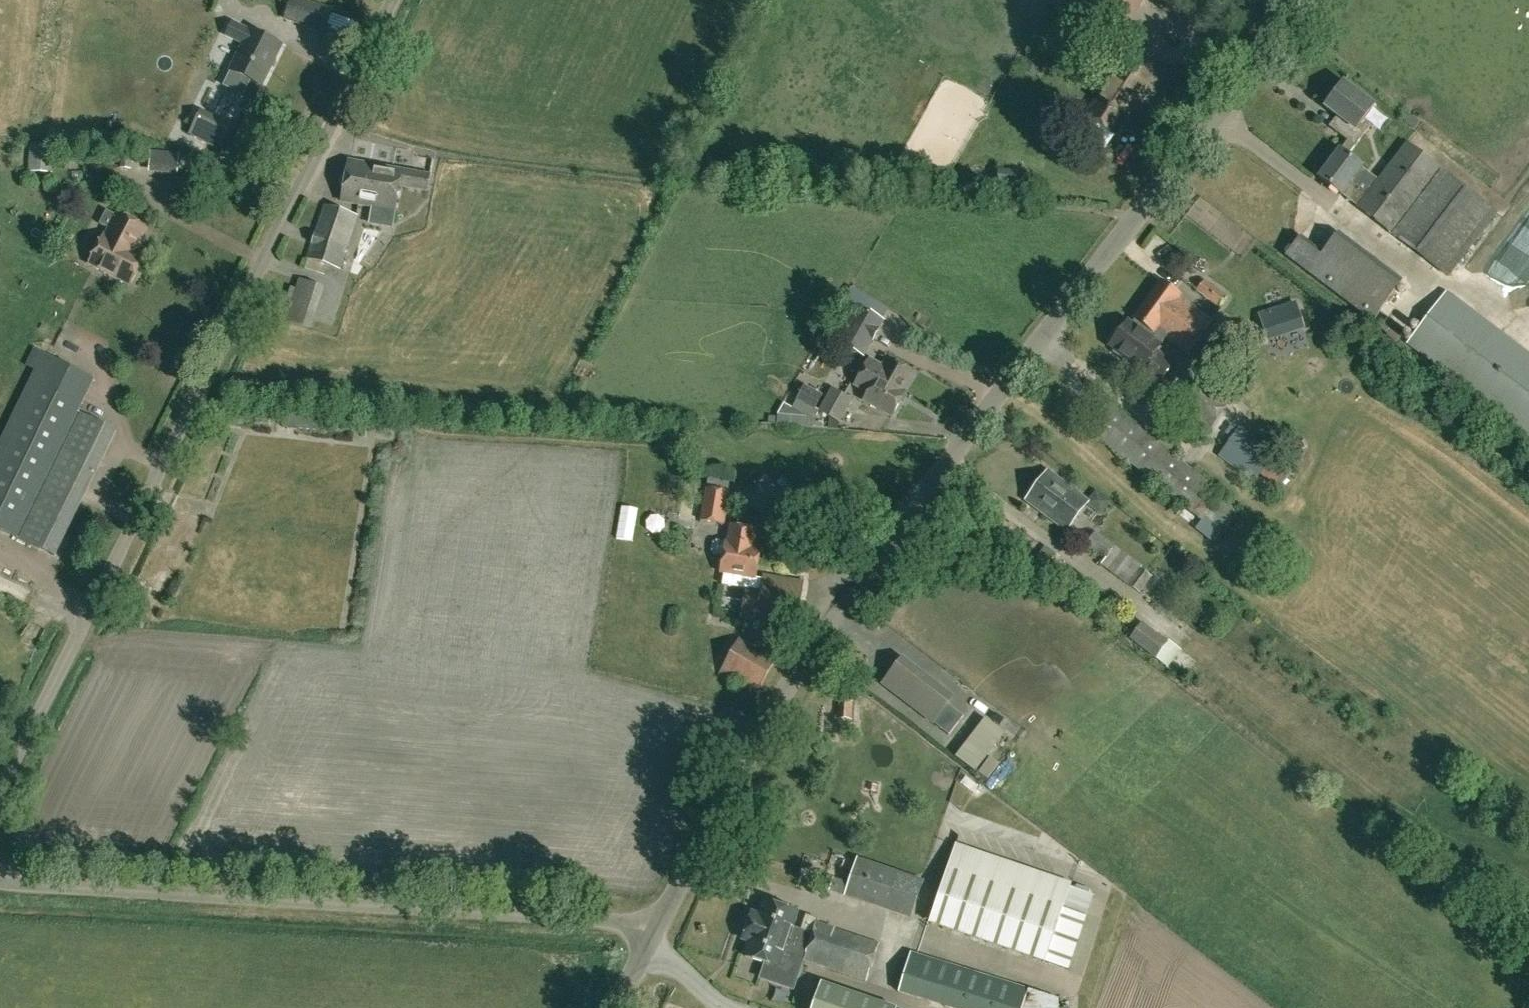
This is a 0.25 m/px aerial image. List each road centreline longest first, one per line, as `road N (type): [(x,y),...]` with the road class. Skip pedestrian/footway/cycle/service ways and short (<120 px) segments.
road 1 (unclassified): [(661,920),(822,631),(1303,0)]
road 2 (unclassified): [(0,786),(393,0)]
road 3 (unclassified): [(661,920),(0,881)]

